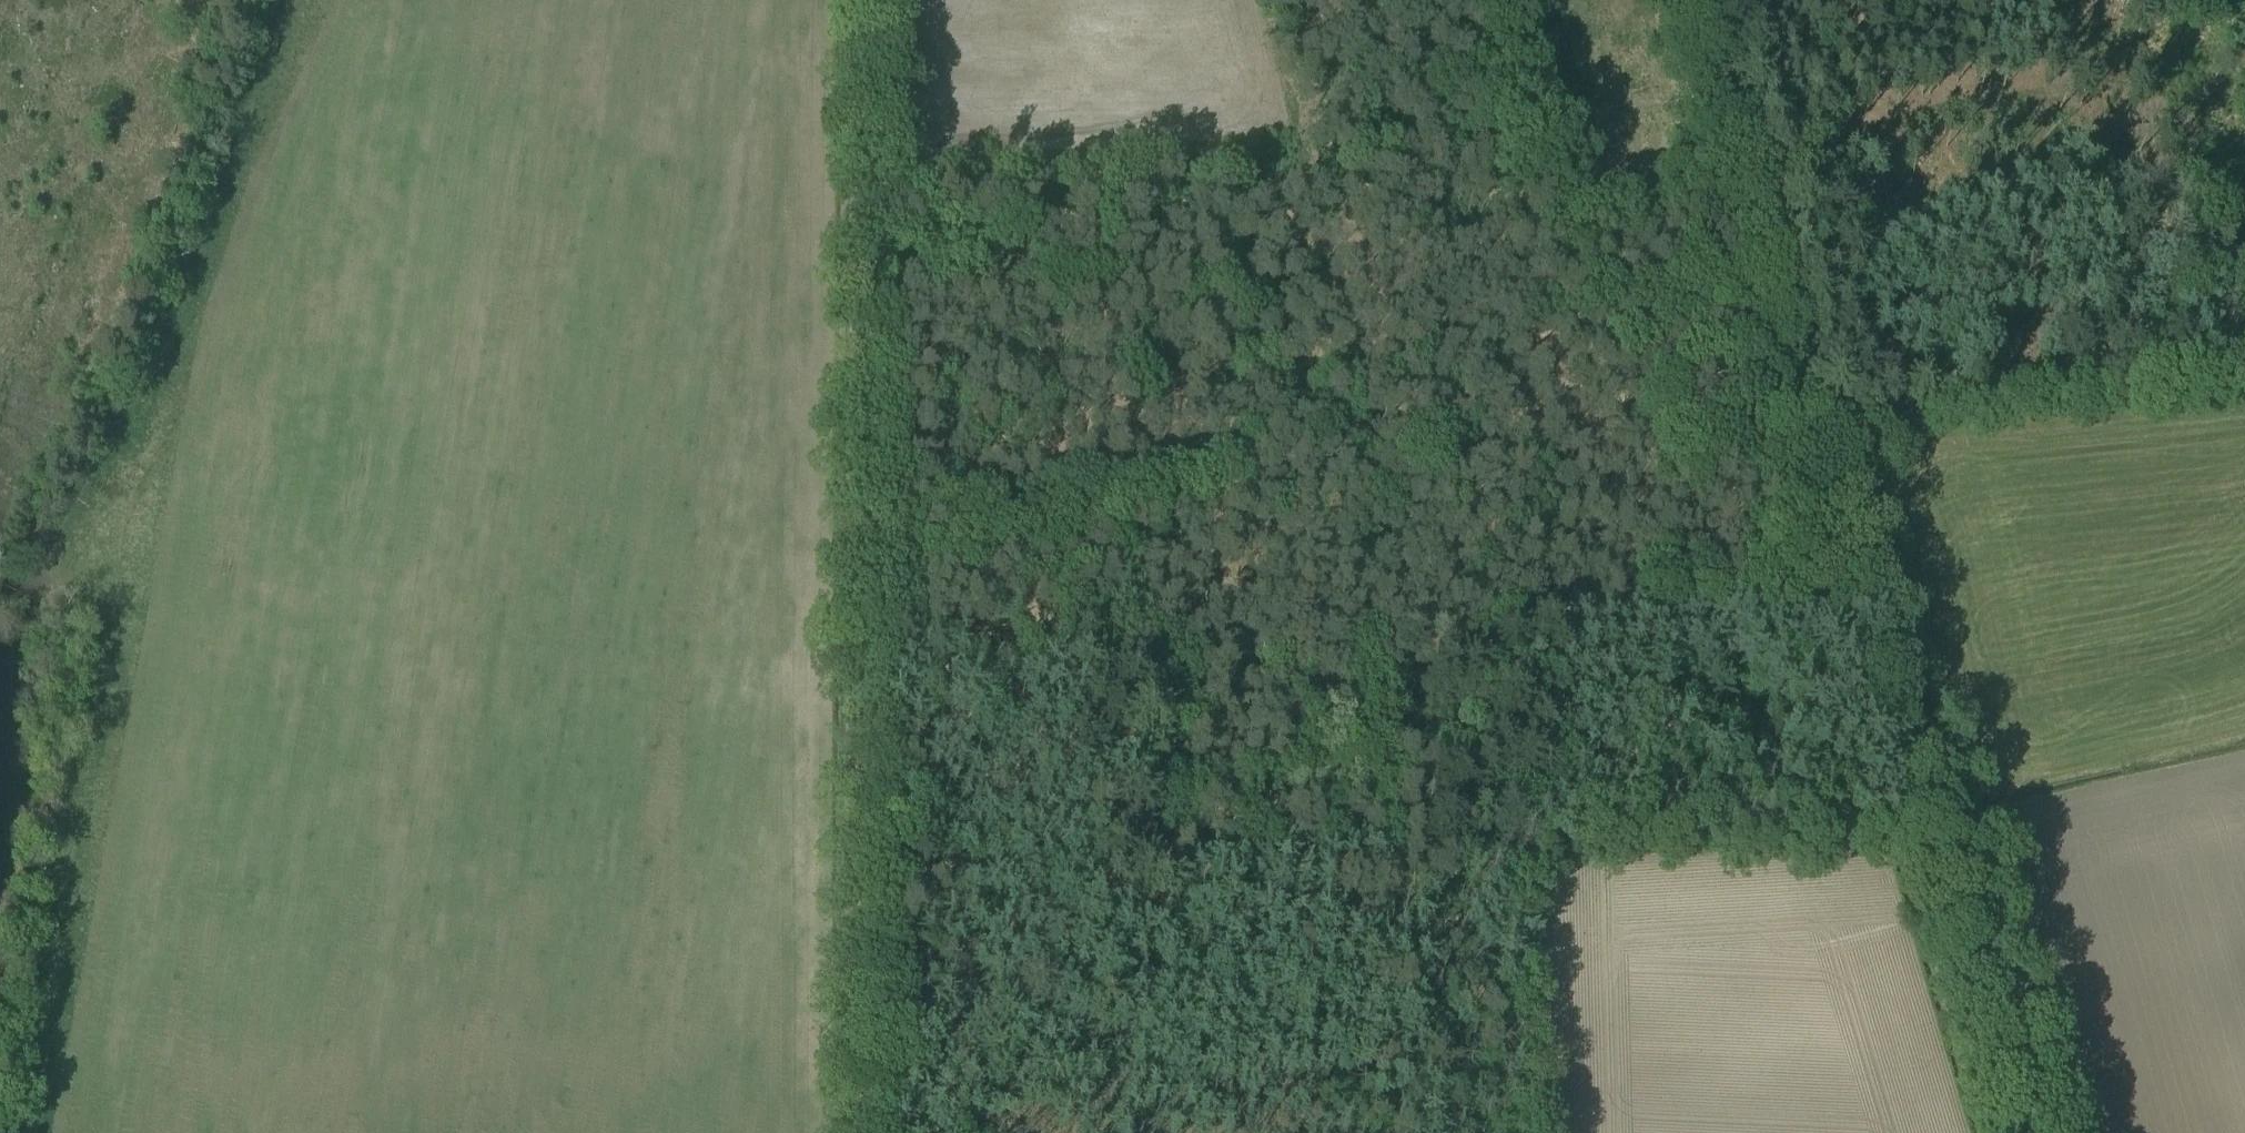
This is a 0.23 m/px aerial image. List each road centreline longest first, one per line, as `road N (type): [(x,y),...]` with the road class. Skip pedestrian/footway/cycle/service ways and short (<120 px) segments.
road 1 (track): [(2037,1132),(1707,0)]
road 2 (track): [(877,0),(861,816),(838,1132)]

